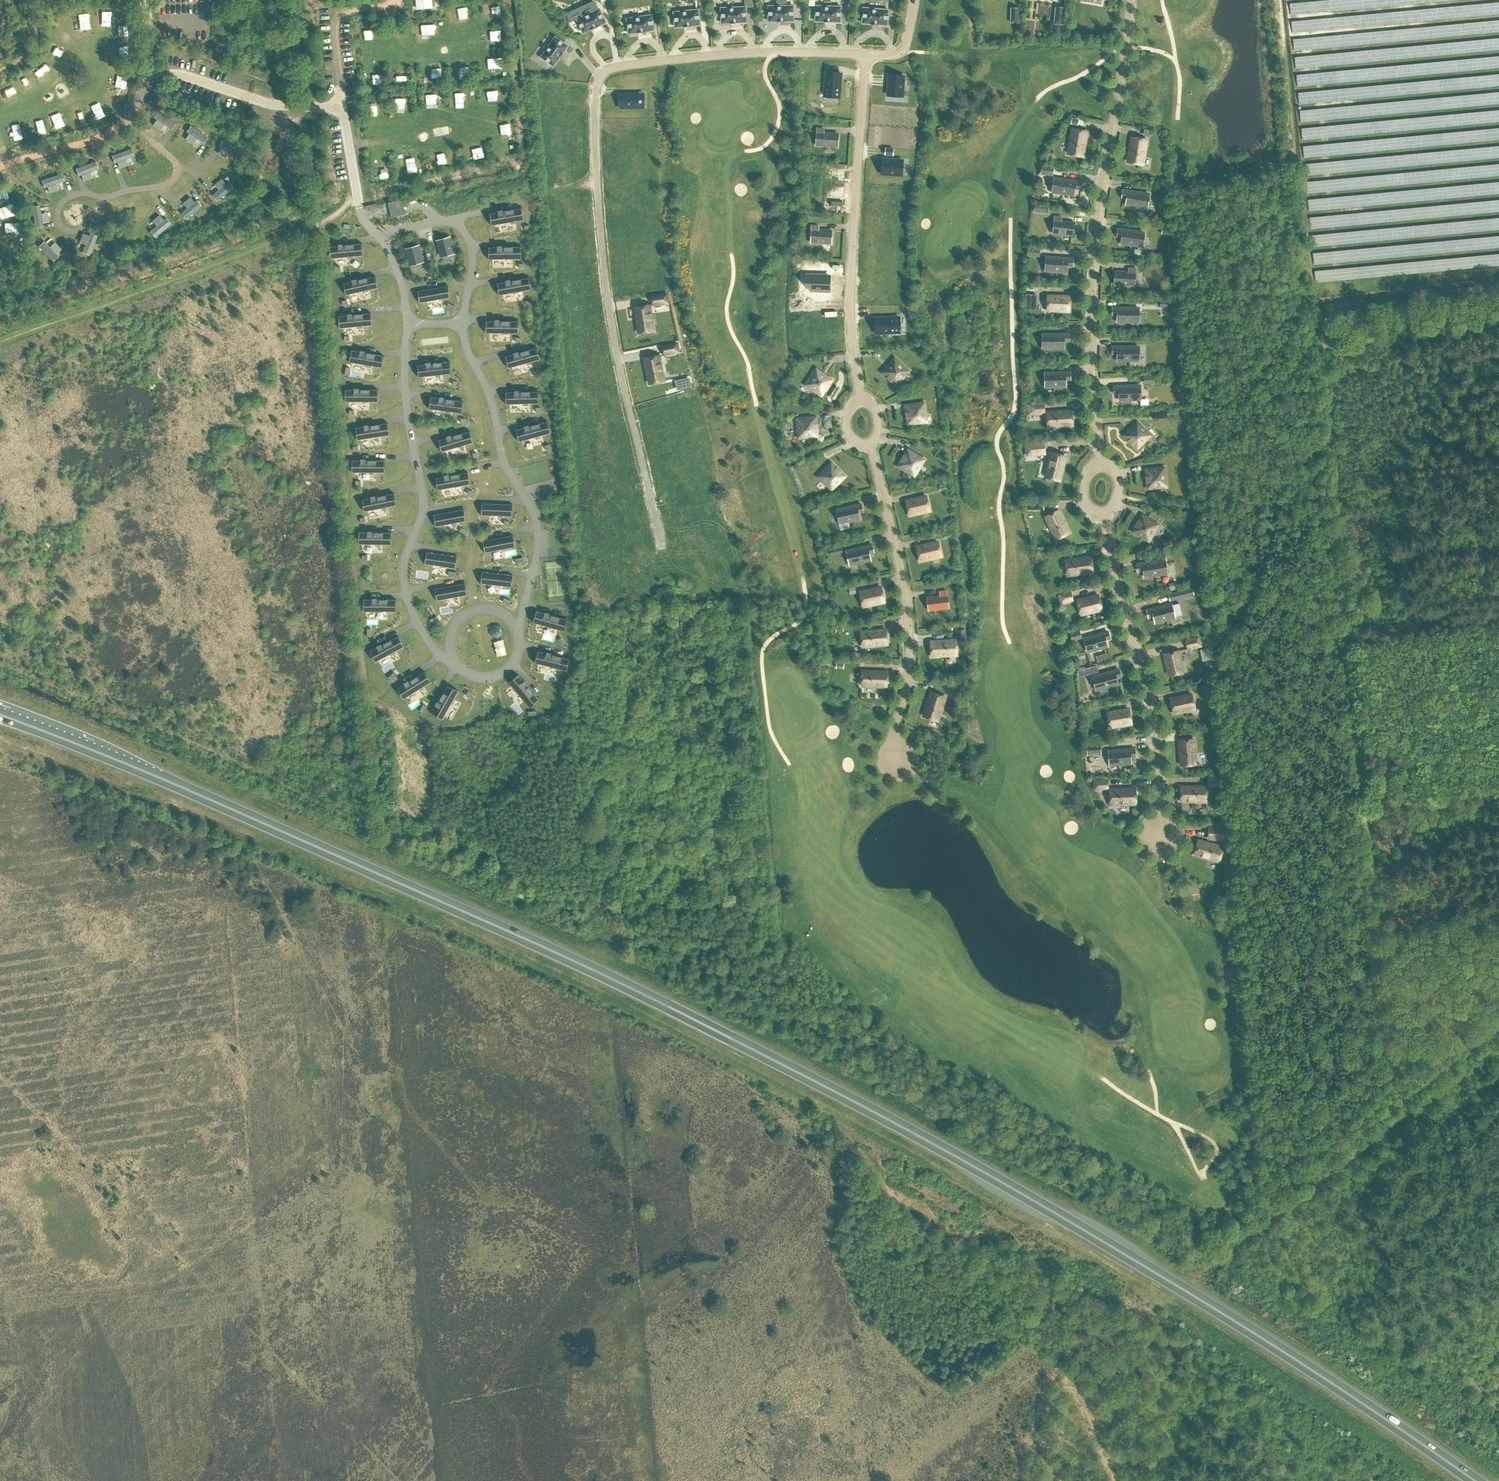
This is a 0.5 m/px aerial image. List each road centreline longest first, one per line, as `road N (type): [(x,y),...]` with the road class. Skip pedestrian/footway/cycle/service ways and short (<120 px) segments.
road 1 (trunk): [(1475,1480),(1241,1325),(919,1136),(601,974),(157,777)]
road 2 (track): [(1498,1036),(1399,1108),(1374,977),(1372,874),(1315,318)]
road 3 (residential): [(662,552),(605,275),(595,141),(599,81),(614,67),(680,58),(864,54)]
road 4 (residential): [(1100,463),(1094,245),(1130,0)]
road 5 (track): [(0,340),(321,223),(355,188)]
road 6 (residential): [(861,399),(850,317),(864,54)]
road 7 (residential): [(898,770),(892,738),(909,626),(871,445)]
road 8 (residential): [(1161,834),(1153,708),(1106,516)]
road 9 (track): [(1037,1480),(1067,1378),(1113,1480)]
road 10 (track): [(0,166),(121,124),(148,69)]
road 11 (trunk): [(0,714),(157,777)]
road 12 (track): [(343,107),(334,25),(345,12),(395,0)]

